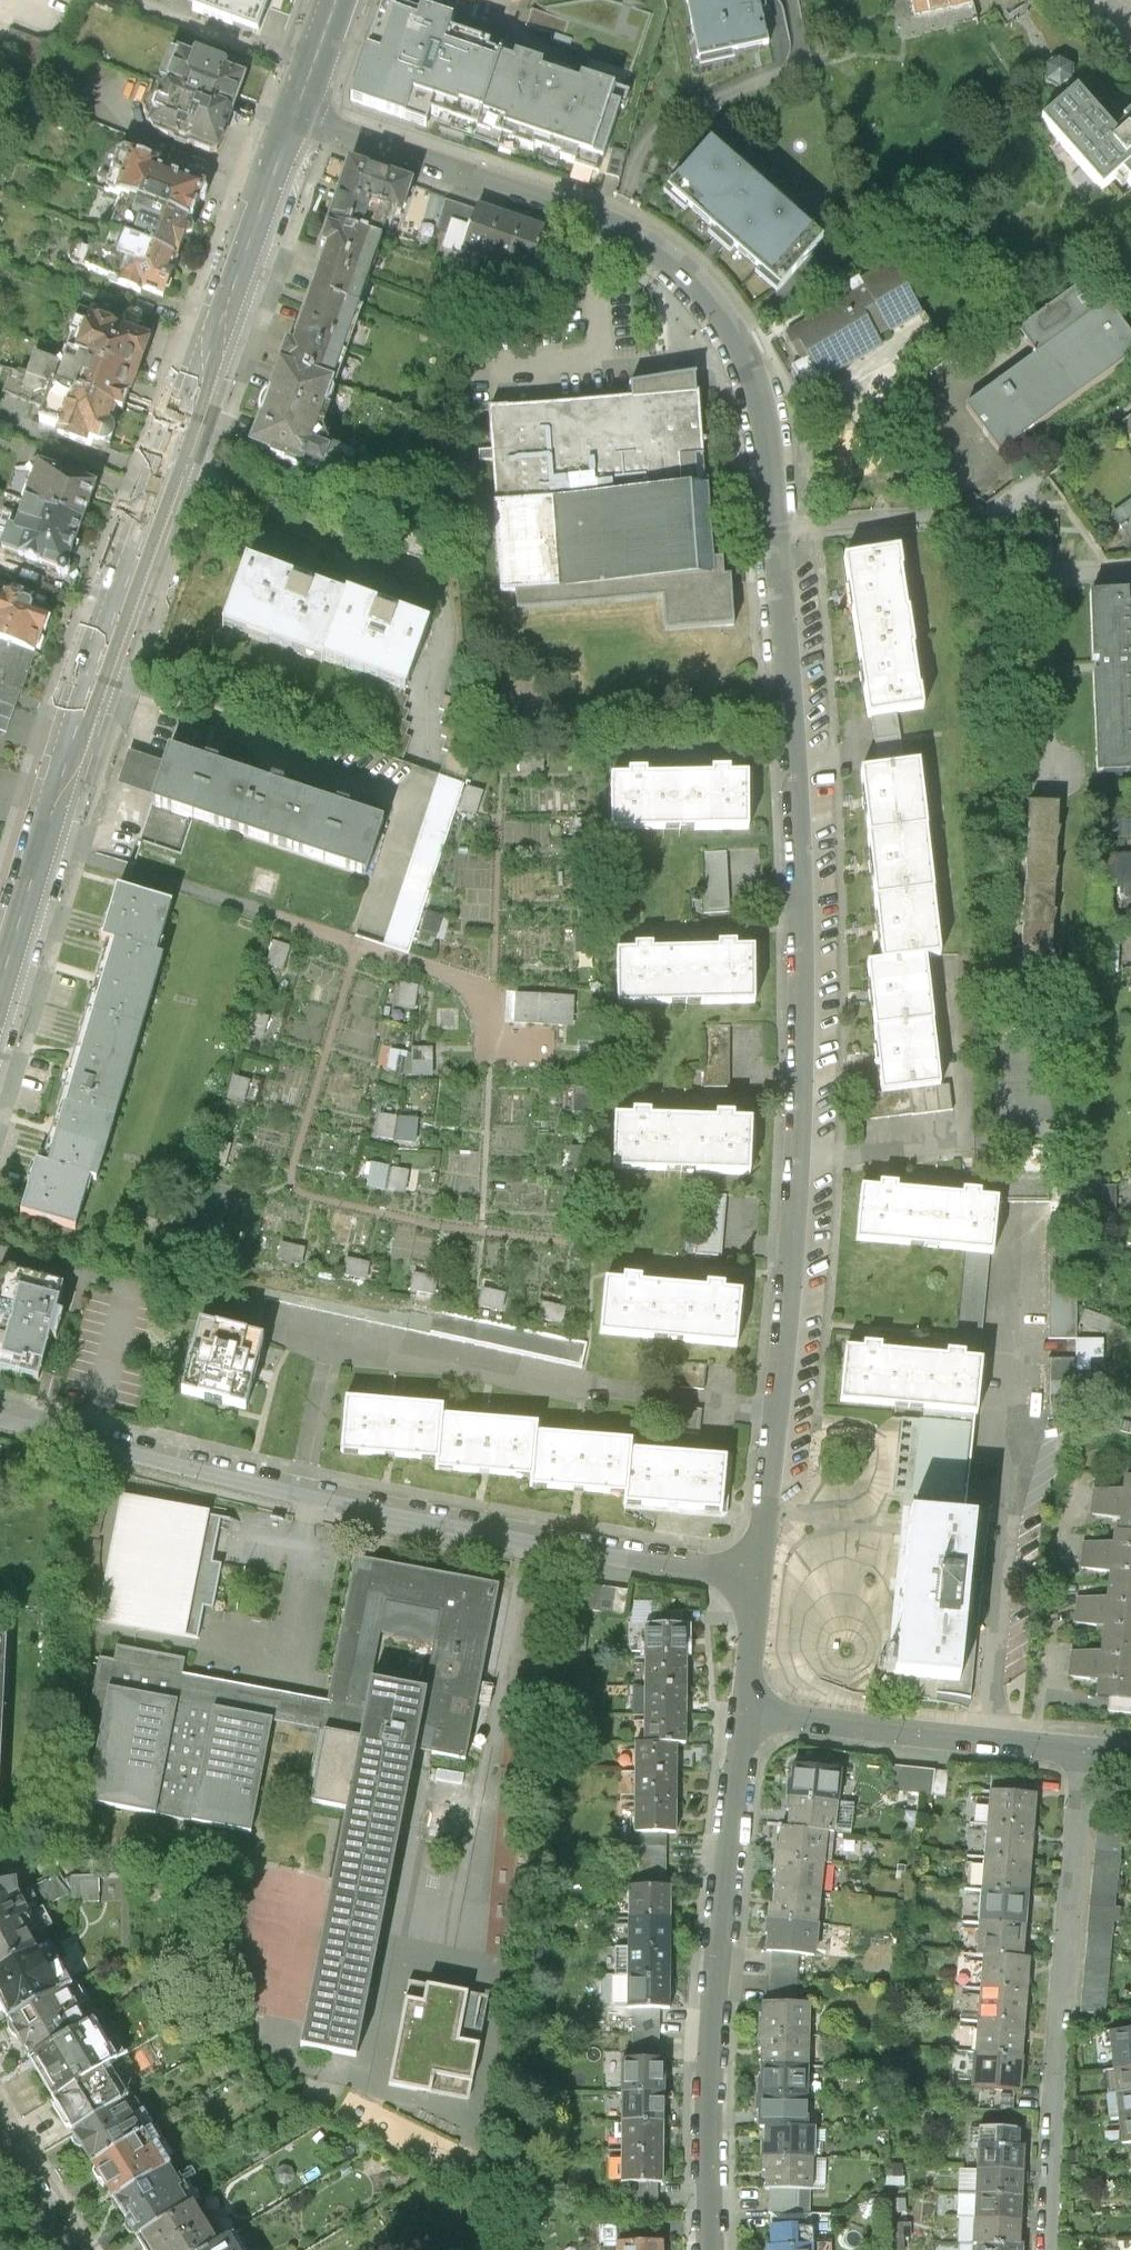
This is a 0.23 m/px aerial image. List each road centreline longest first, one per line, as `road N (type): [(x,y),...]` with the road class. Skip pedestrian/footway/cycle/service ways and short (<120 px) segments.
road 1 (residential): [(296,120),(625,223),(692,274),(753,365),(784,534),(808,1030),(796,1253),(761,1570)]
road 2 (primary): [(0,994),(94,672),(296,120)]
road 3 (residential): [(0,1414),(298,1493),(522,1540),(708,1570),(761,1570)]
road 4 (residential): [(748,1709),(711,2037),(713,2249)]
road 5 (residential): [(1048,2249),(1083,1750)]
road 6 (residential): [(748,1709),(1083,1750)]
road 7 (tertiary): [(78,2249),(0,2127)]
road 8 (residential): [(761,1570),(748,1709)]
road 9 (primary): [(296,120),(339,0)]

